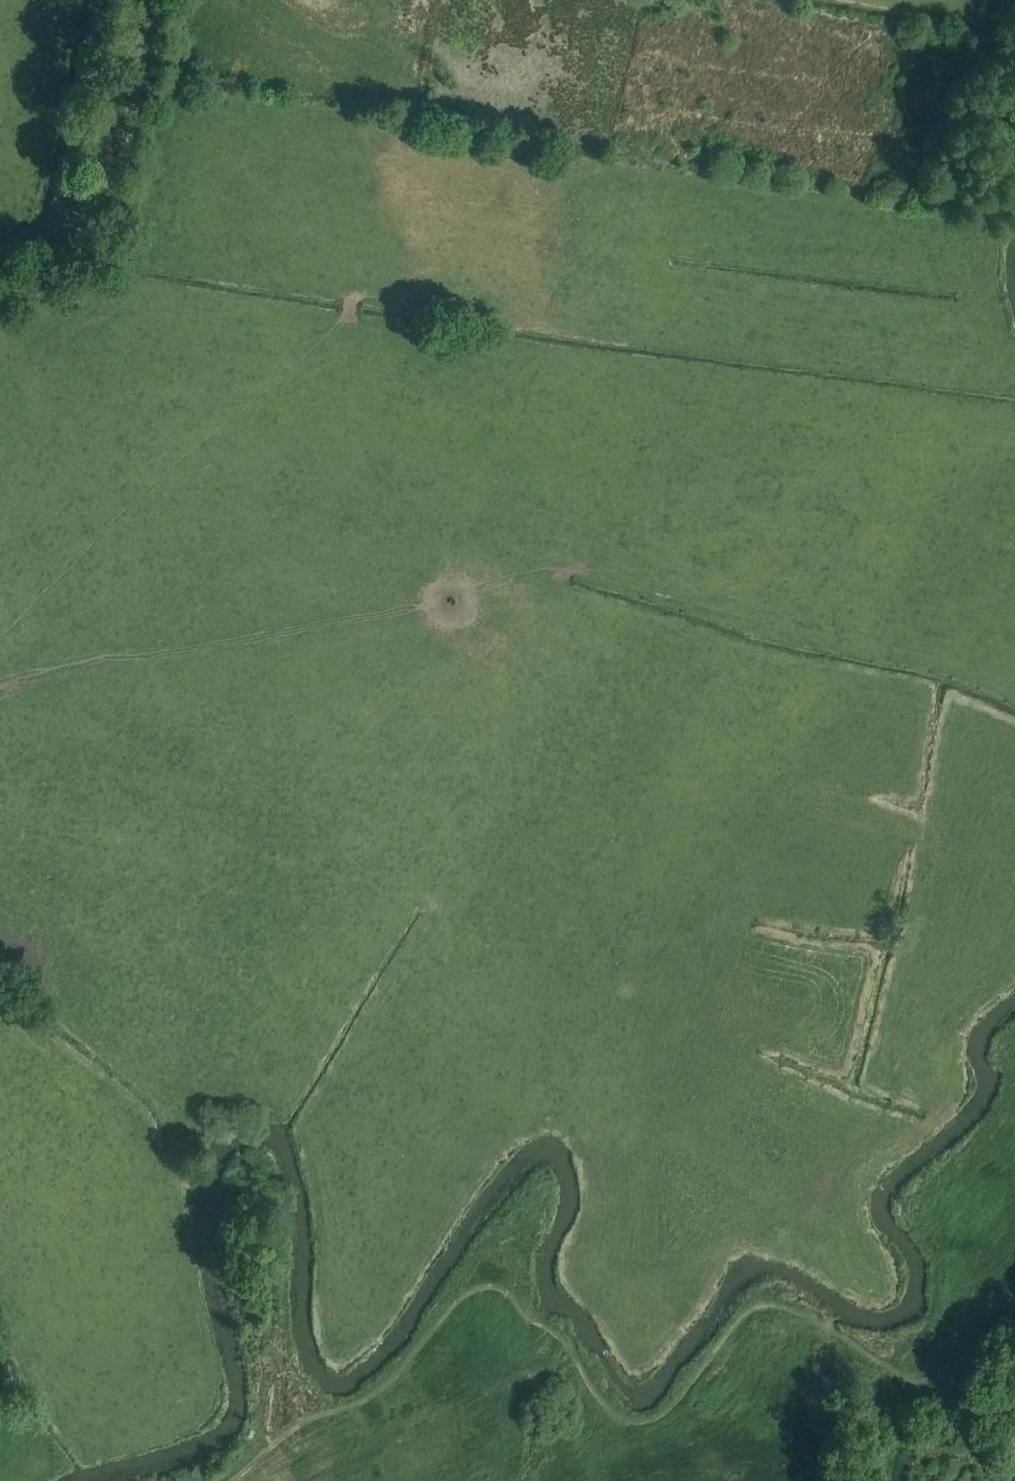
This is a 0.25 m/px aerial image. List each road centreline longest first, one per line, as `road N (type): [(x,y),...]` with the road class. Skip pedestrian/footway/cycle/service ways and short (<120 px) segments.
road 1 (track): [(0,291),(94,248),(108,228),(152,0)]

